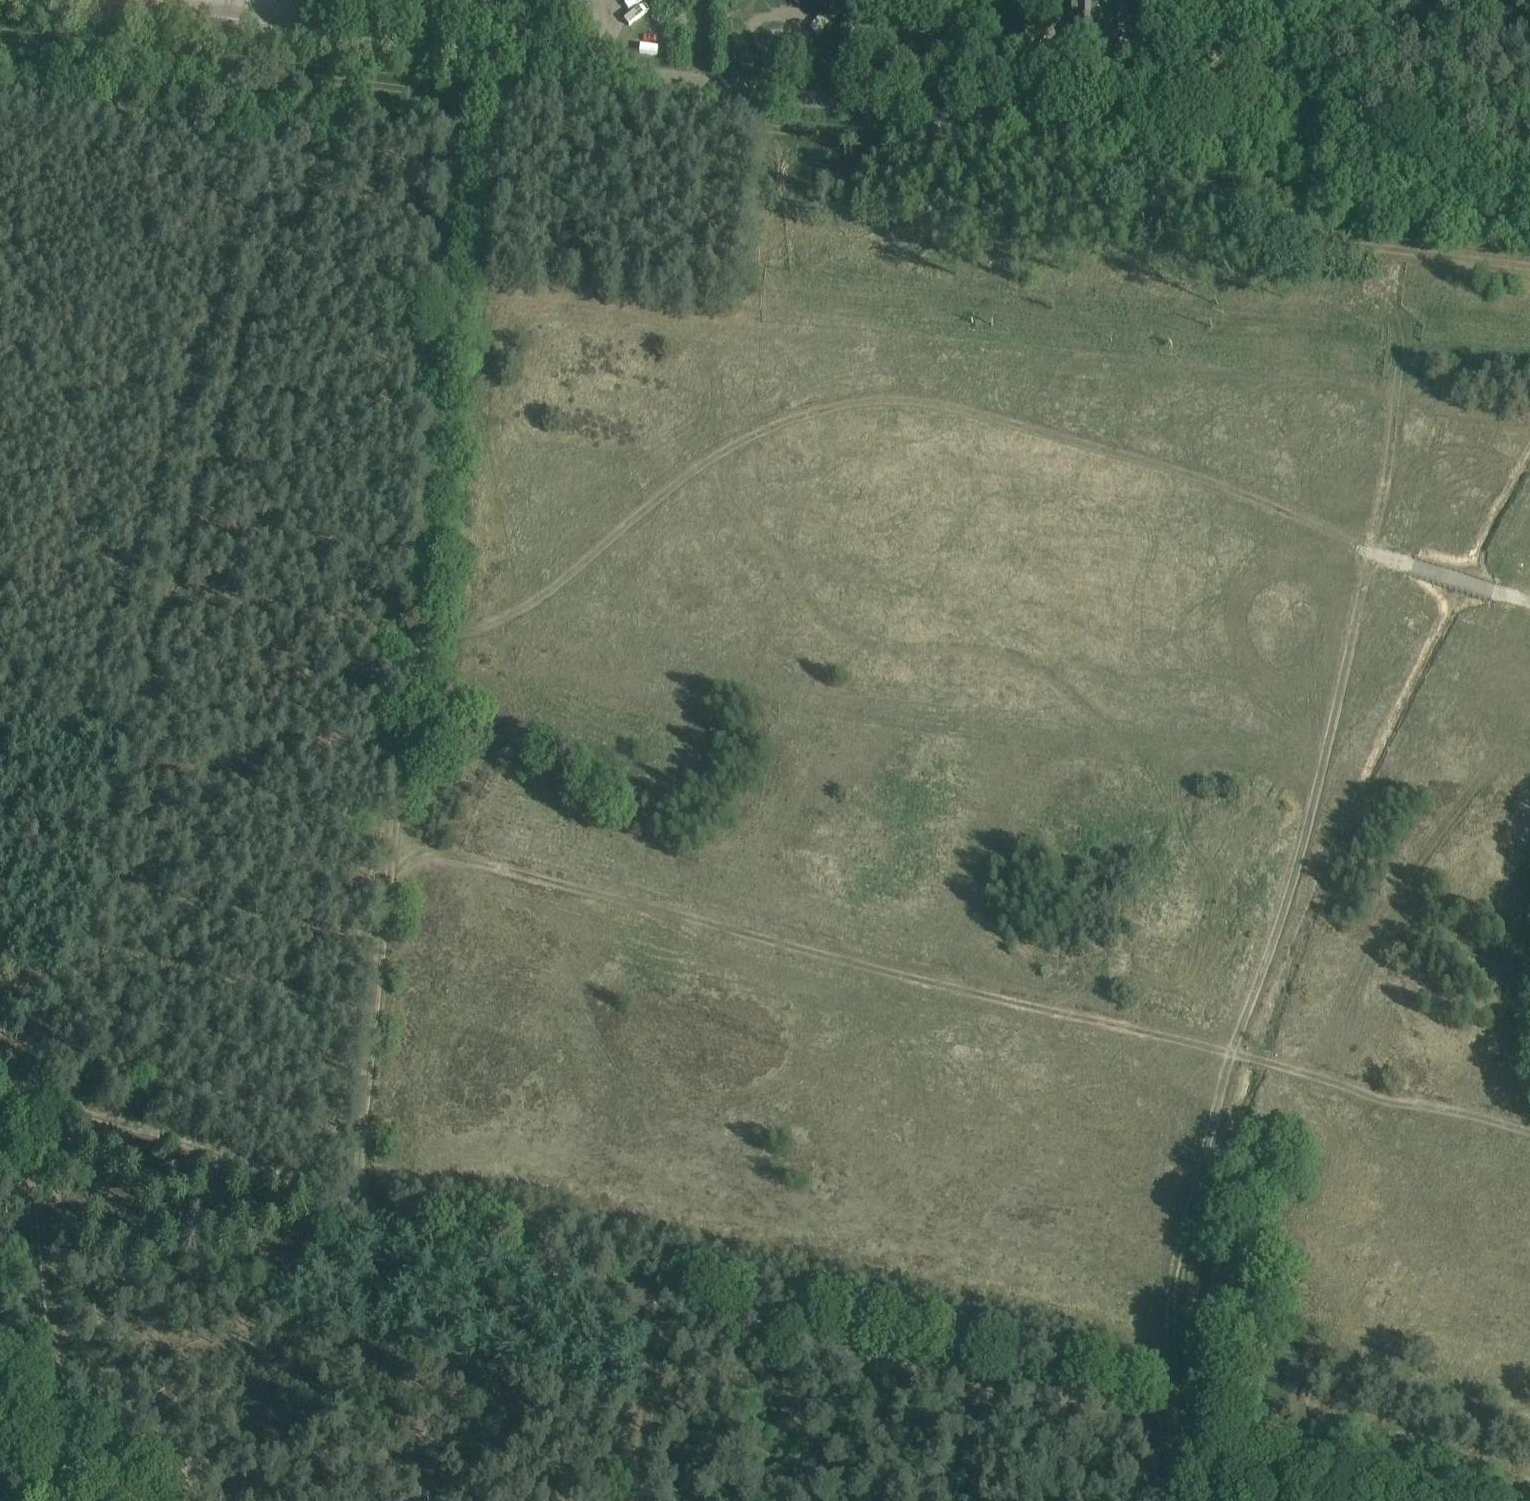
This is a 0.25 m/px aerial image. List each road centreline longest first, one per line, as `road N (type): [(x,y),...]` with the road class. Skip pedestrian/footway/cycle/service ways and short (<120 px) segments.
road 1 (unclassified): [(1318,157),(0,1)]
road 2 (unclassified): [(1318,157),(1529,182)]
road 3 (unclassified): [(1318,157),(1271,0)]

